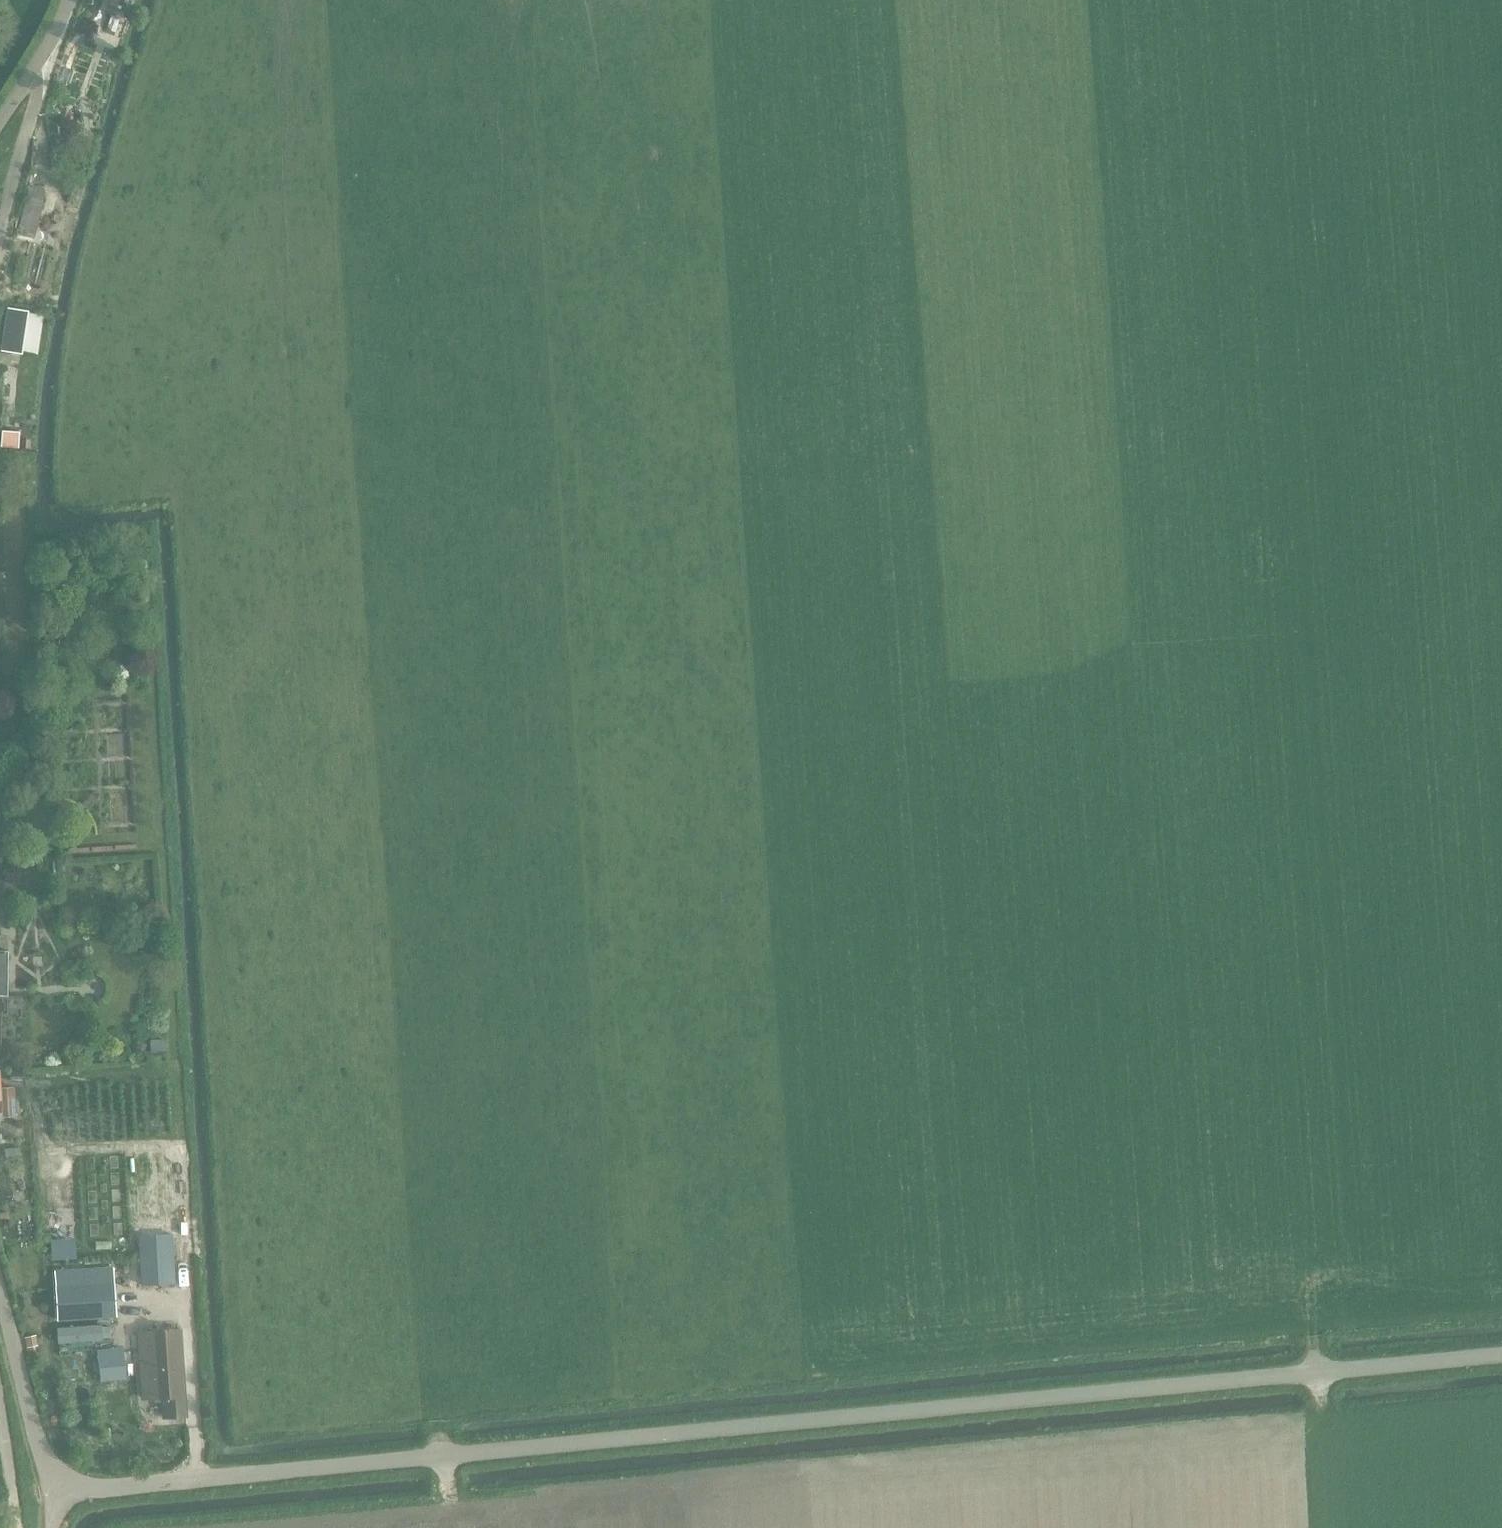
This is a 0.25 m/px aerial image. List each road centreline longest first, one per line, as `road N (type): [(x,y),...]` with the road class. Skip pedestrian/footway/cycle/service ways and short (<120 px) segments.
road 1 (unclassified): [(56,1492),(1501,1356)]
road 2 (unclassified): [(56,1492),(0,1287)]
road 3 (unclassified): [(16,1527),(0,1404)]

